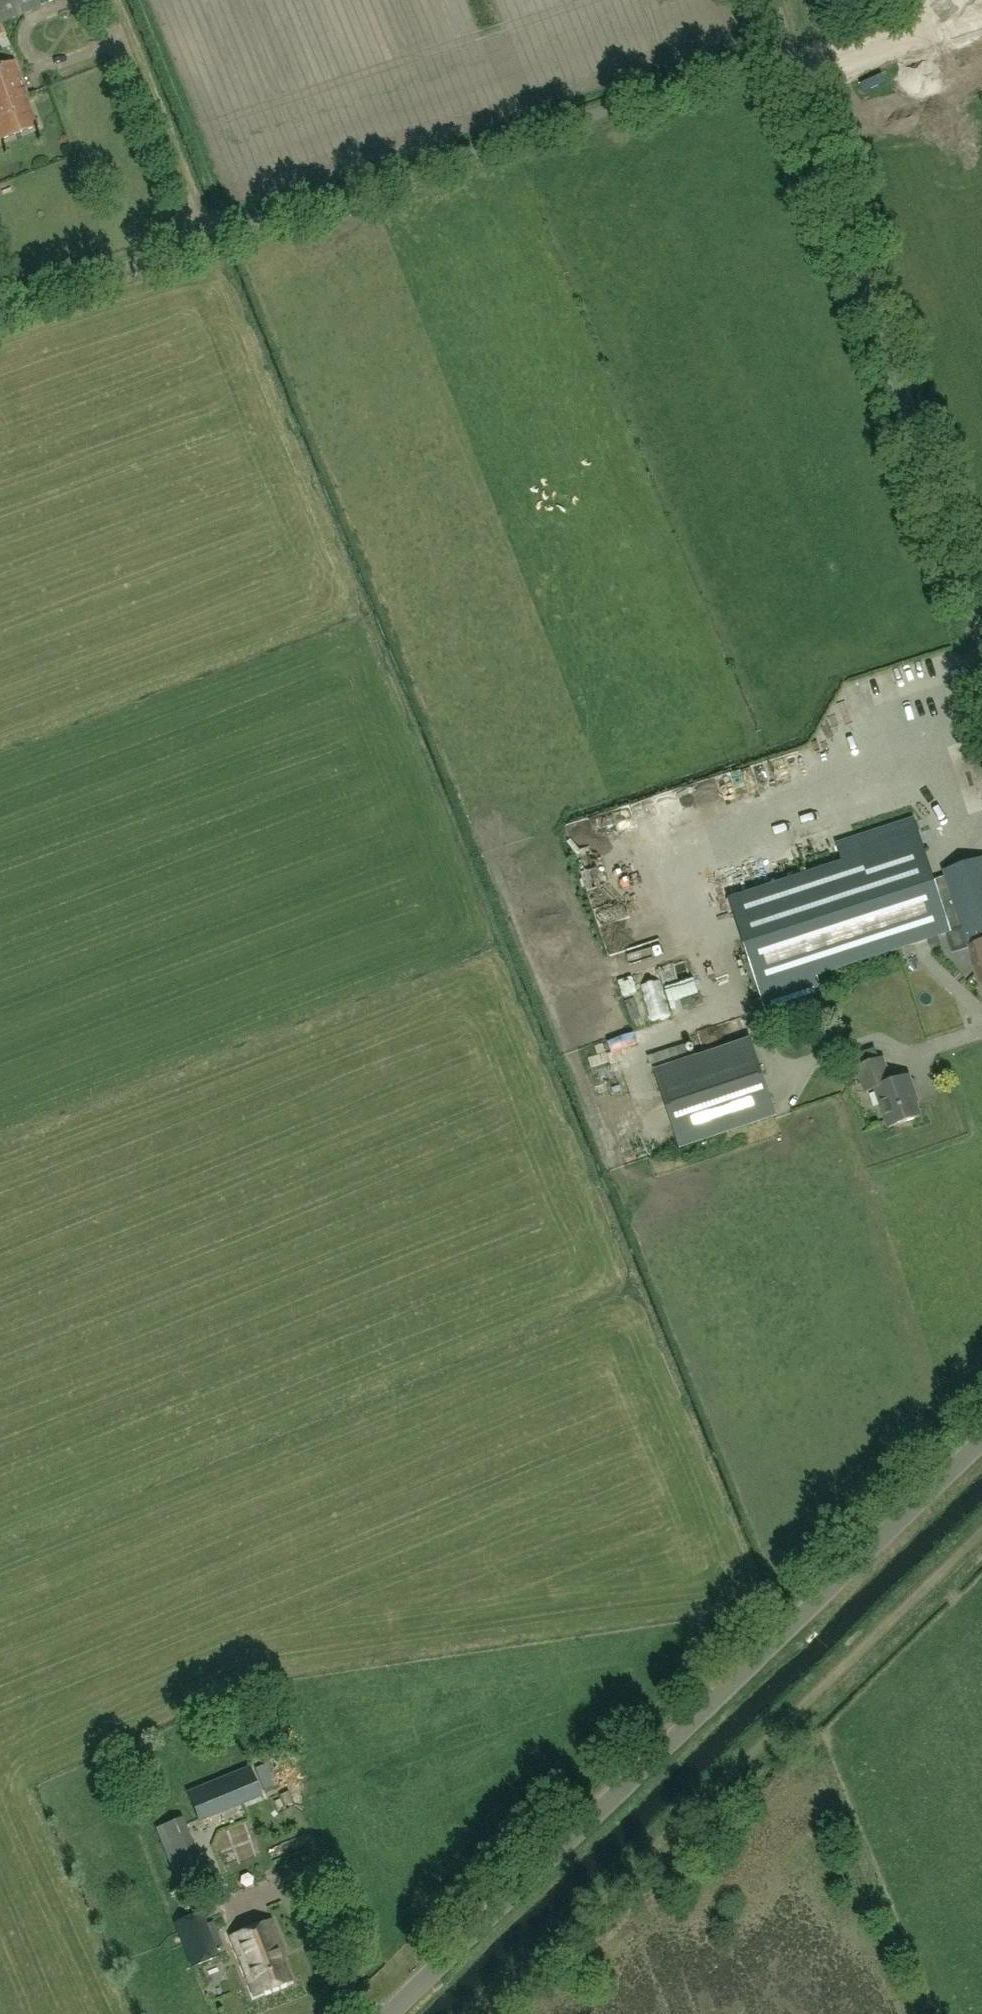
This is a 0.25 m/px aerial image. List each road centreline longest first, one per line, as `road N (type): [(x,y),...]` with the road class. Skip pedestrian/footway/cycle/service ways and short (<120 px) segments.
road 1 (unclassified): [(388,2013),(981,1444)]
road 2 (track): [(480,2013),(981,1525)]
road 3 (unclassified): [(981,624),(793,48)]
road 4 (unclassified): [(293,219),(793,48)]

